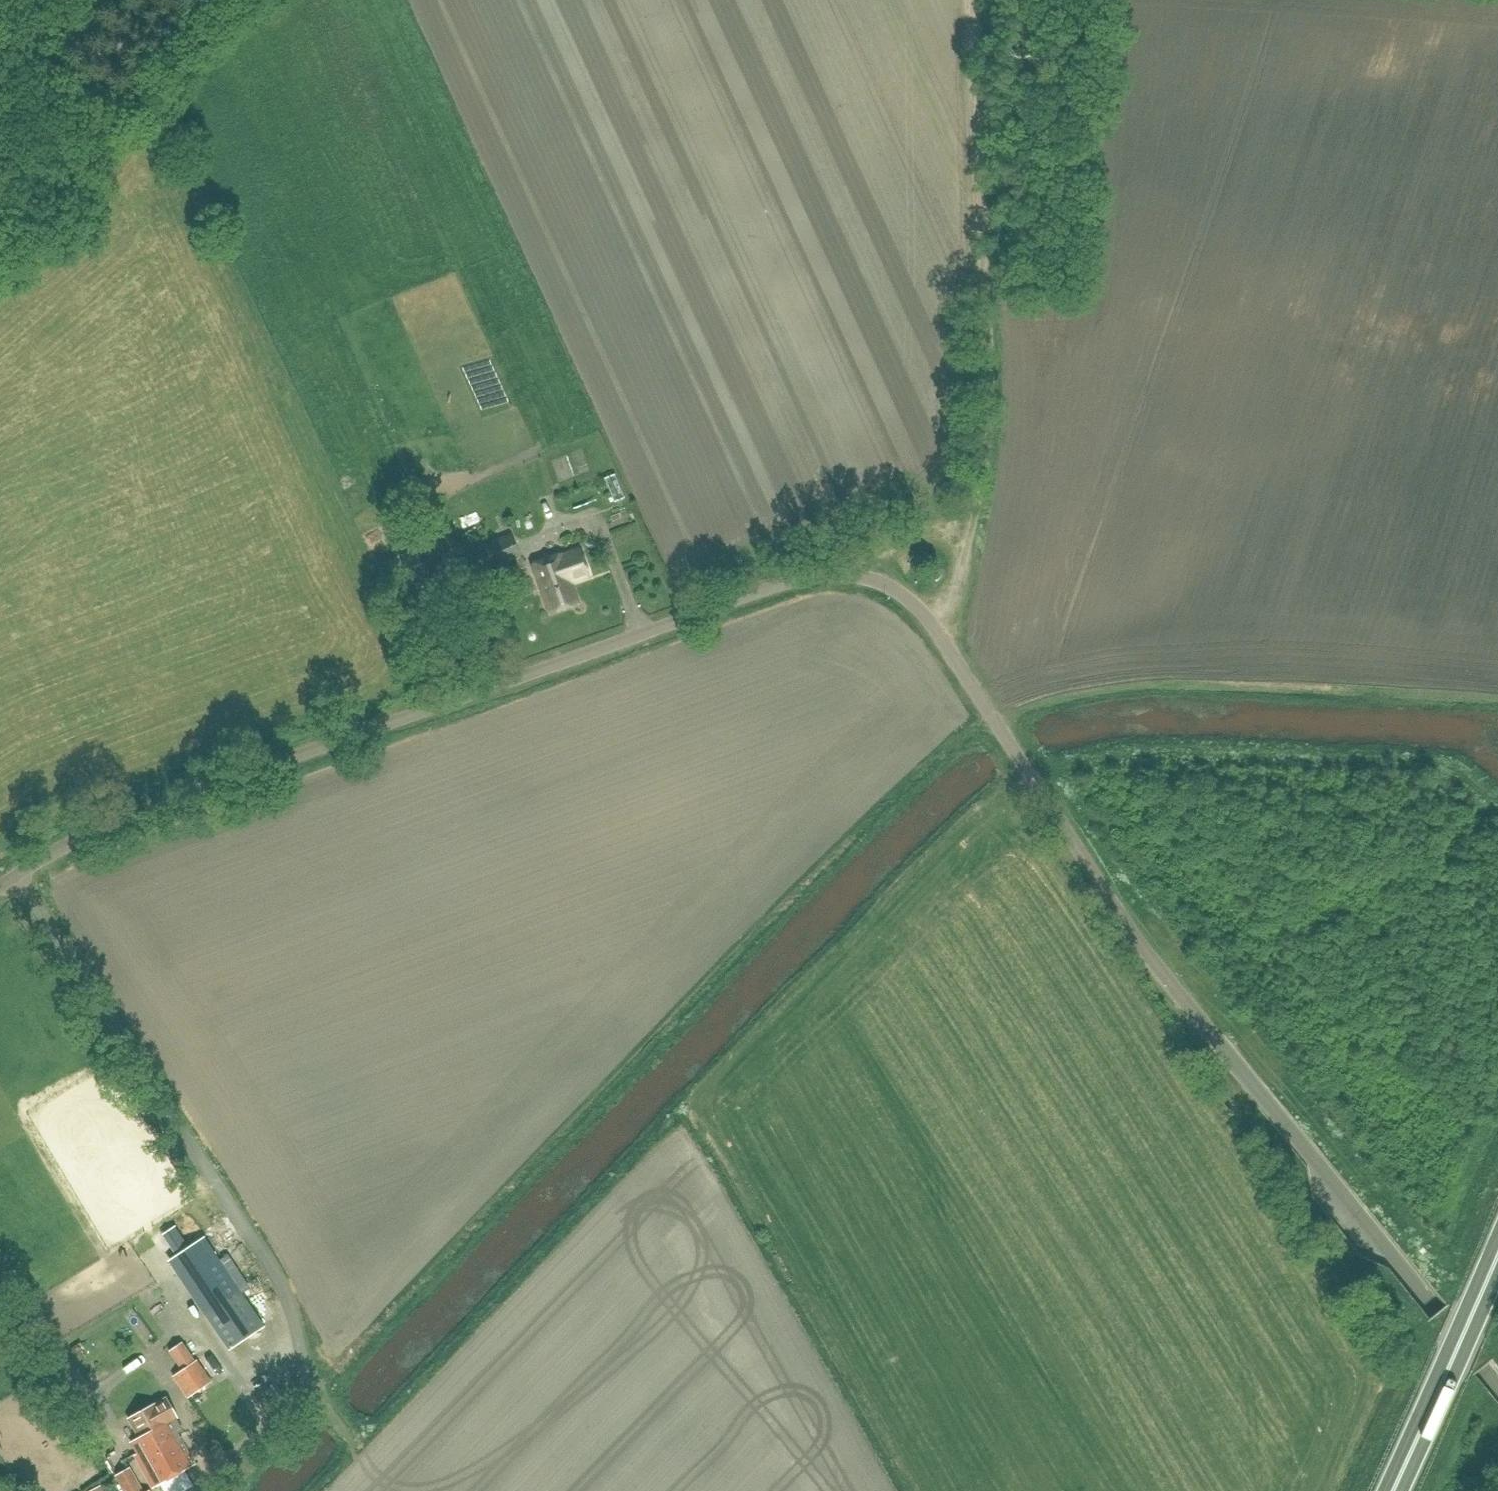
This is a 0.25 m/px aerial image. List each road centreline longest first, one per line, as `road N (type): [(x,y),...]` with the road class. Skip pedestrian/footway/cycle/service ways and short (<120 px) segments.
road 1 (unclassified): [(0,885),(72,840),(181,795),(809,575),(862,578),(923,612),(1133,935),(1497,1382)]
road 2 (track): [(968,524),(994,432),(975,0)]
road 3 (trunk): [(1391,1490),(1497,1252)]
road 4 (track): [(862,578),(871,559),(968,524)]

